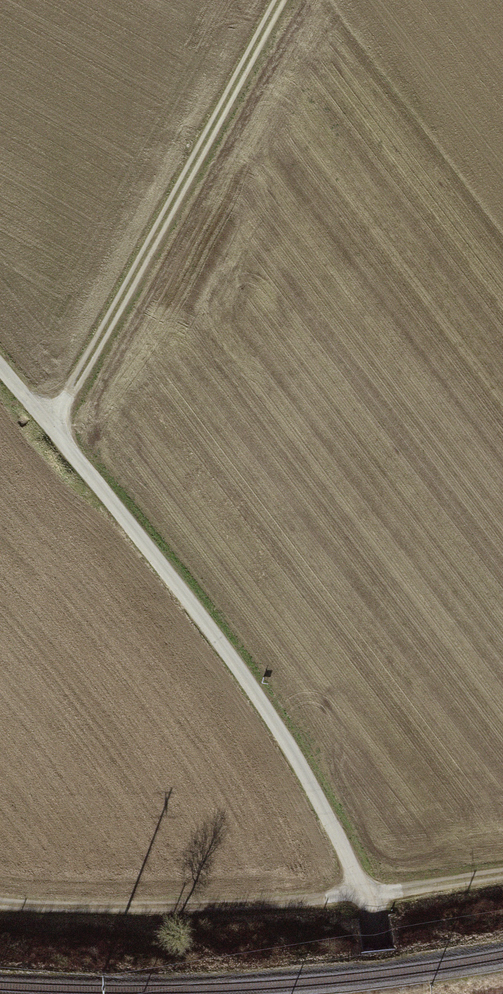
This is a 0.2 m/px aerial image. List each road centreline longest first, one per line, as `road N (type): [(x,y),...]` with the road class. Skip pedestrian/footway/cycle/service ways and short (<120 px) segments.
road 1 (track): [(384,993),(364,899),(255,691),(0,354)]
road 2 (track): [(502,871),(364,899),(0,908)]
road 3 (track): [(51,421),(277,0)]

